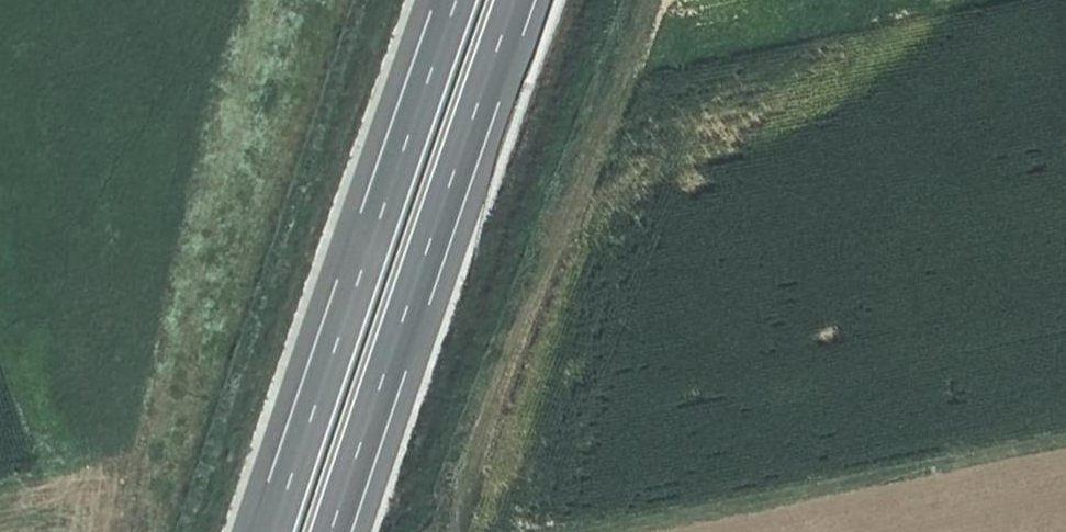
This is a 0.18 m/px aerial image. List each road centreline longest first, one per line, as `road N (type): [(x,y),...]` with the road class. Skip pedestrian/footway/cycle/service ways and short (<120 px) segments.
road 1 (track): [(457,531),(652,0)]
road 2 (motorway): [(461,0),(272,531)]
road 3 (motorway): [(333,531),(517,0)]
road 4 (track): [(569,531),(1065,433)]

